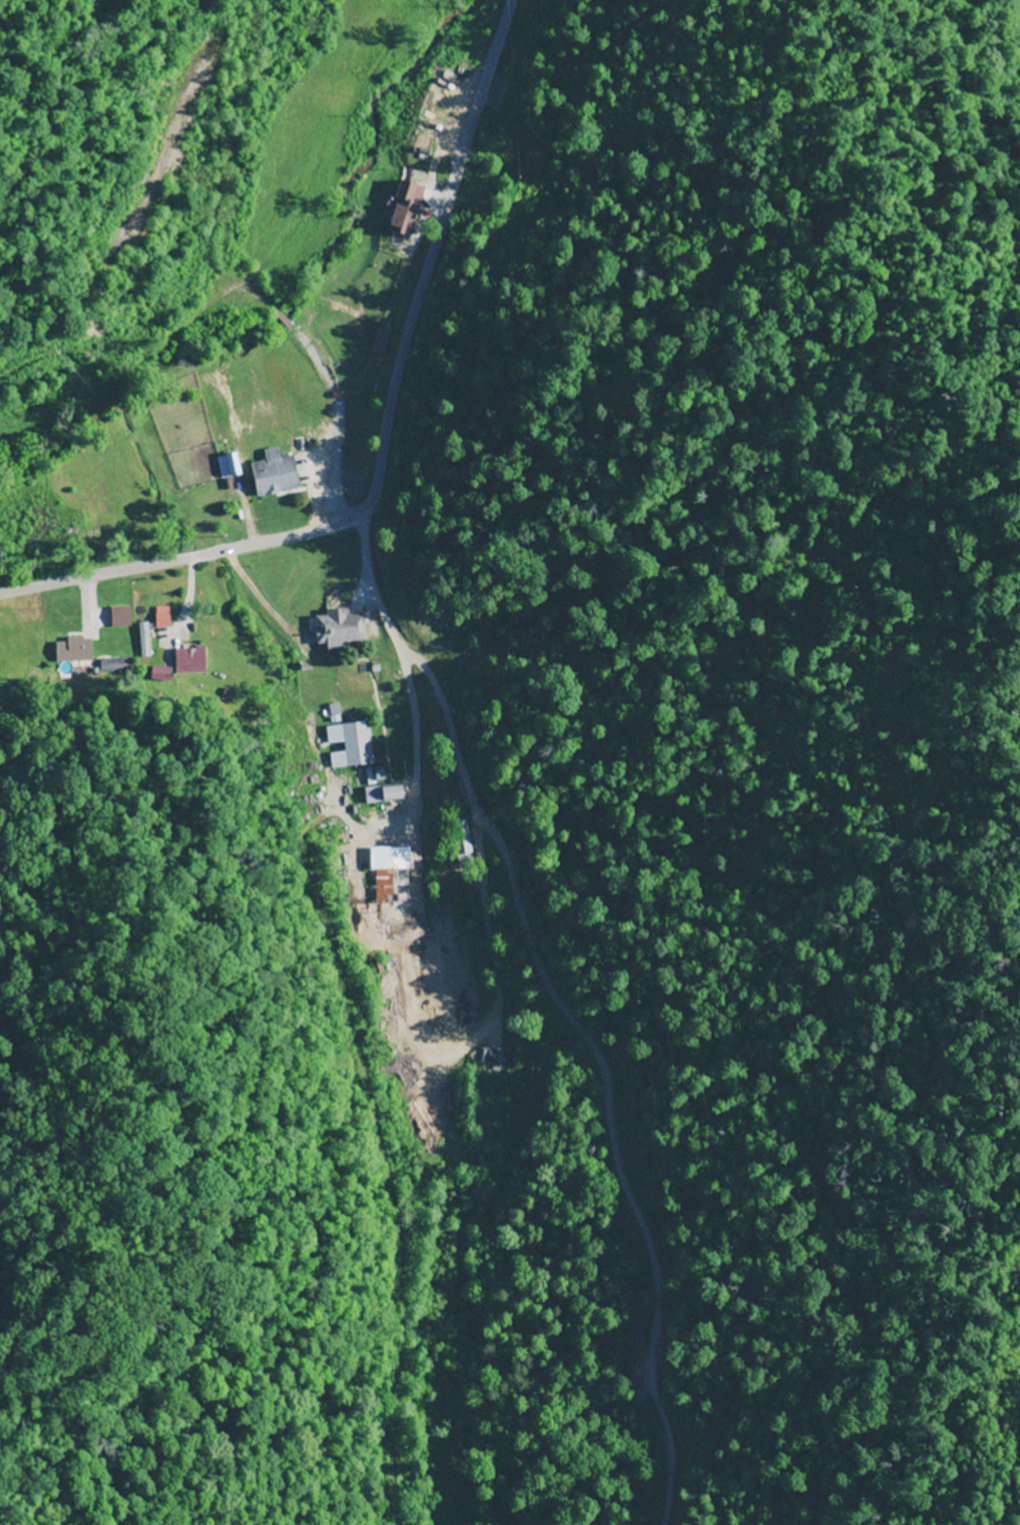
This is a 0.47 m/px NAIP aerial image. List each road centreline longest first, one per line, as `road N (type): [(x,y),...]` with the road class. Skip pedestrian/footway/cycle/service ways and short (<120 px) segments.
road 1 (residential): [(0,595),(313,535),(371,506),(412,333),(515,0)]

